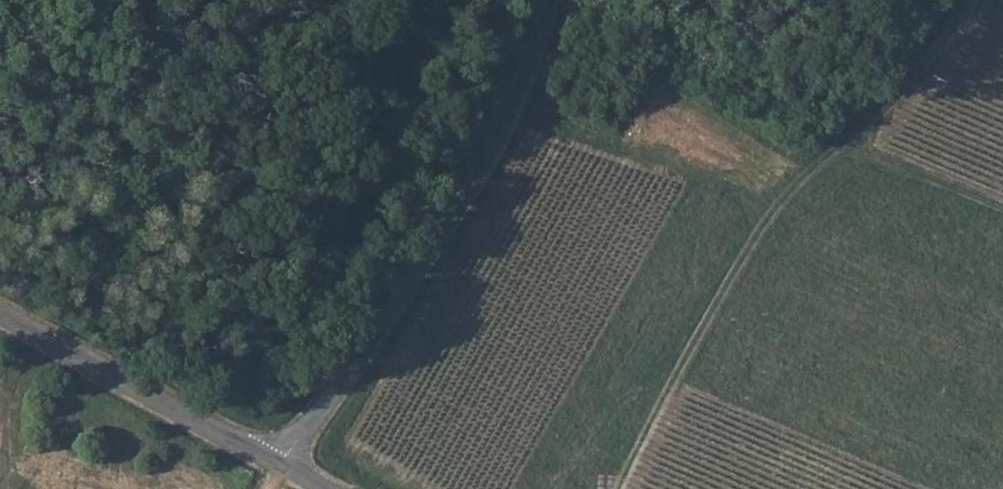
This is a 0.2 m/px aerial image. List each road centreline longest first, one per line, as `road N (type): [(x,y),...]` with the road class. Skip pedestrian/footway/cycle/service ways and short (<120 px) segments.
road 1 (track): [(622,488),(778,205),(885,116),(982,0)]
road 2 (unclassified): [(551,0),(485,161),(280,466)]
road 3 (unclassified): [(0,314),(280,466)]

